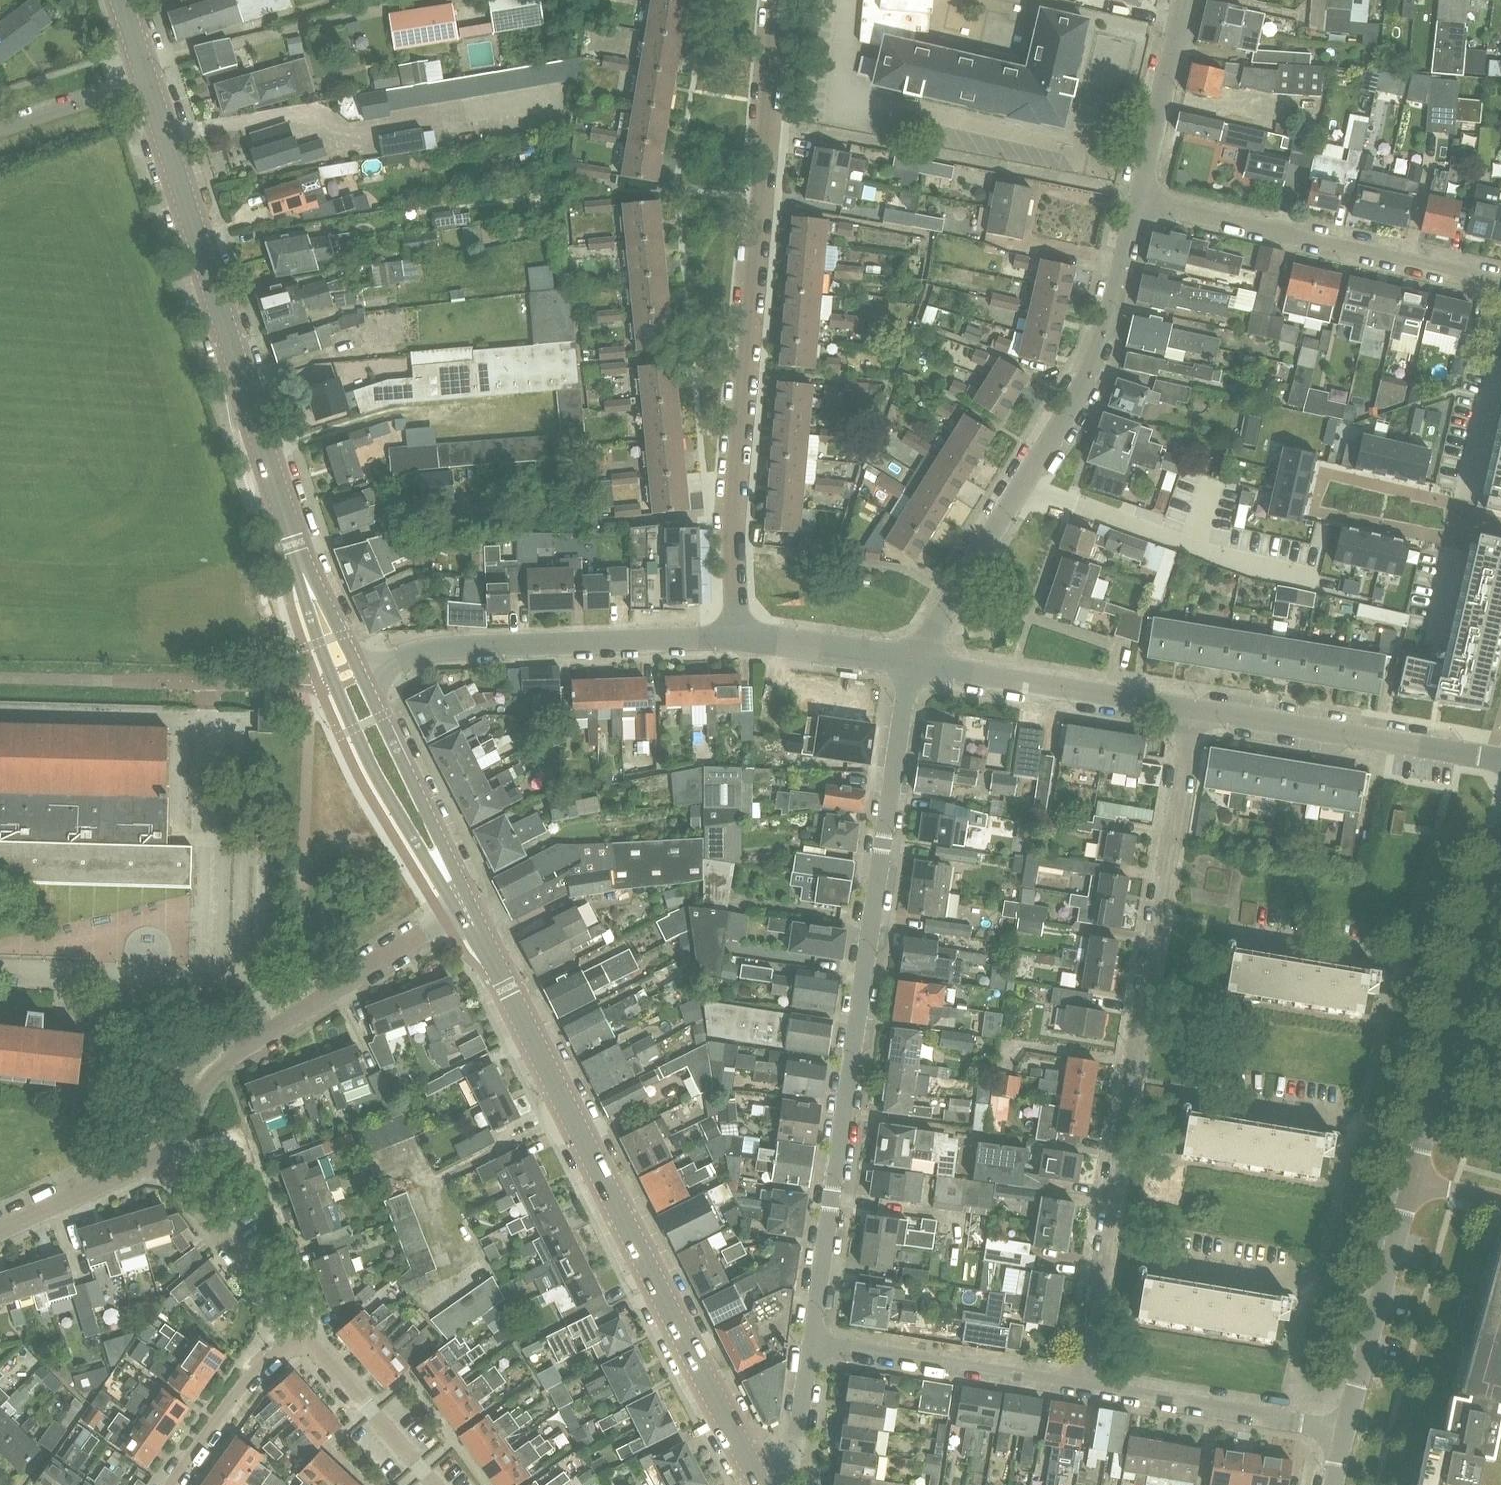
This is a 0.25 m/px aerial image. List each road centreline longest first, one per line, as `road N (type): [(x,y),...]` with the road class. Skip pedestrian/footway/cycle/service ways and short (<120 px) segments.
road 1 (residential): [(1080,1388),(1195,708)]
road 2 (residential): [(813,1342),(914,662)]
road 3 (residential): [(735,638),(735,489),(780,0)]
road 4 (secondary): [(756,1474),(465,909)]
road 5 (residential): [(914,662),(1079,393),(1137,201)]
road 6 (secondary): [(299,555),(147,79)]
road 7 (unclassified): [(166,1160),(223,1069),(465,909)]
road 8 (secondary): [(299,555),(320,642),(378,777),(465,909)]
road 9 (residential): [(359,673),(432,649),(735,638)]
road 10 (residential): [(1500,283),(1137,201)]
road 11 (residential): [(1462,518),(1456,543),(1315,510),(1324,472),(1465,505)]
road 12 (unclassified): [(1414,1186),(1500,868)]
road 13 (residential): [(1500,757),(1195,708)]
road 14 (residential): [(1195,708),(914,662)]
road 15 (residential): [(1080,1388),(813,1342)]
road 16 (residential): [(1346,1434),(1080,1388)]
road 17 (secondary): [(465,909),(359,673)]
road 18 (unclassified): [(1346,1434),(1414,1186)]
road 19 (residential): [(431,1484),(290,1327)]
road 20 (unclassified): [(290,1327),(220,1246),(166,1160)]
road 21 (residential): [(1137,201),(1181,0)]
road 22 (residential): [(178,1484),(290,1327)]
road 23 (unclassified): [(0,1238),(166,1160)]
road 24 (residential): [(914,662),(735,638)]
road 25 (residential): [(756,1474),(790,1460),(813,1342)]
road 26 (unclassified): [(0,126),(147,79)]
road 27 (secondary): [(359,673),(299,555)]

